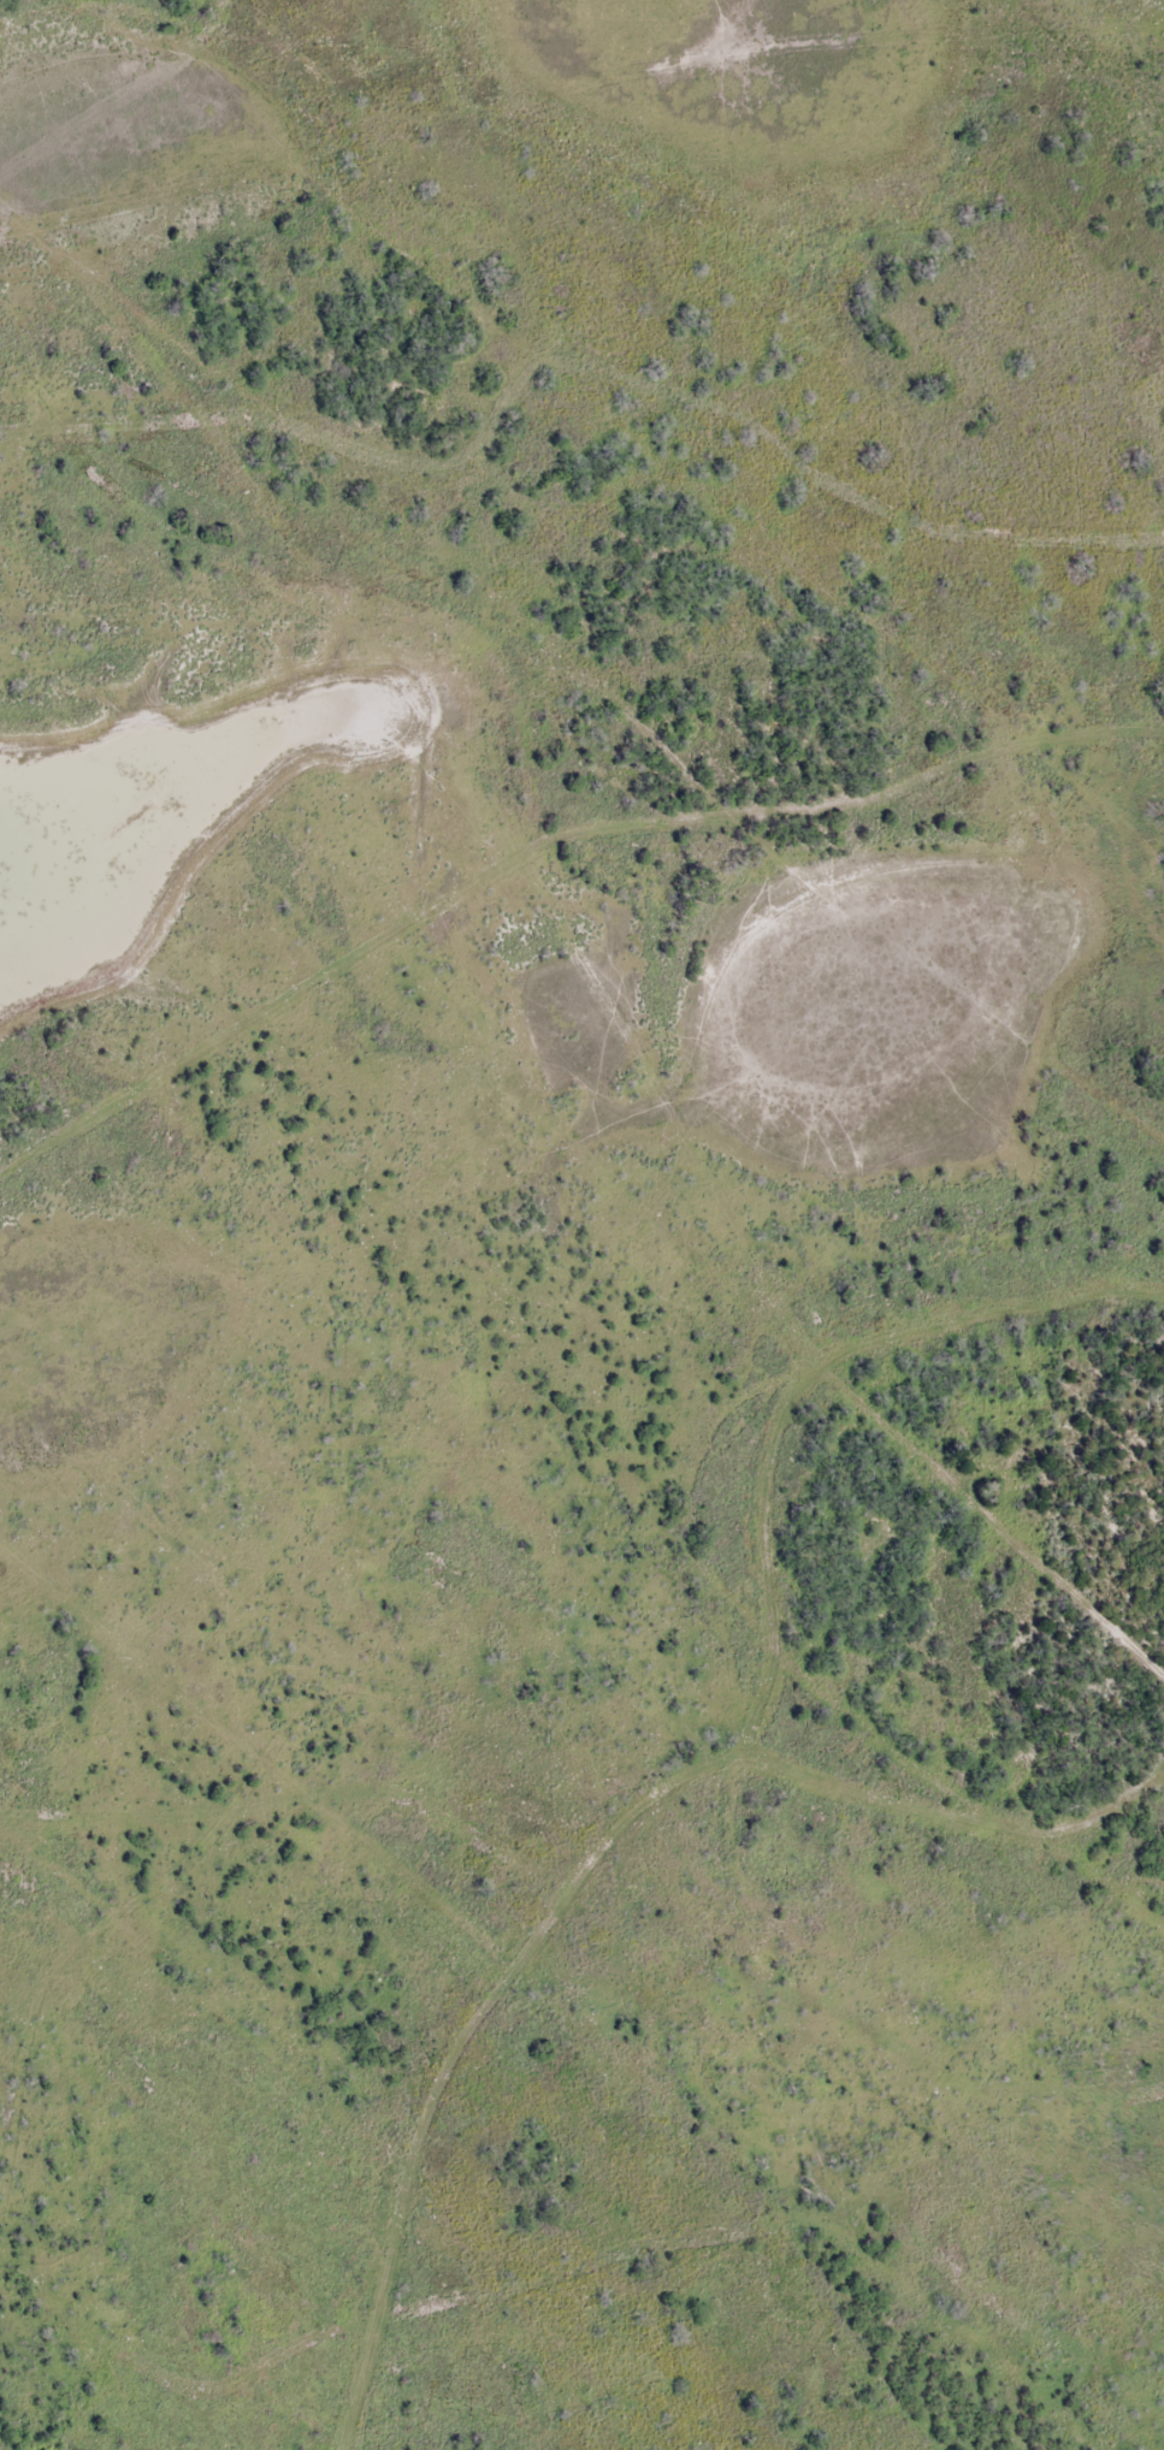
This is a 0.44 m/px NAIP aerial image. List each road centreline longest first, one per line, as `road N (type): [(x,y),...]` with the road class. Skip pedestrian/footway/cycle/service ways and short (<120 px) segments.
road 1 (residential): [(1163,1692),(0,1851)]

